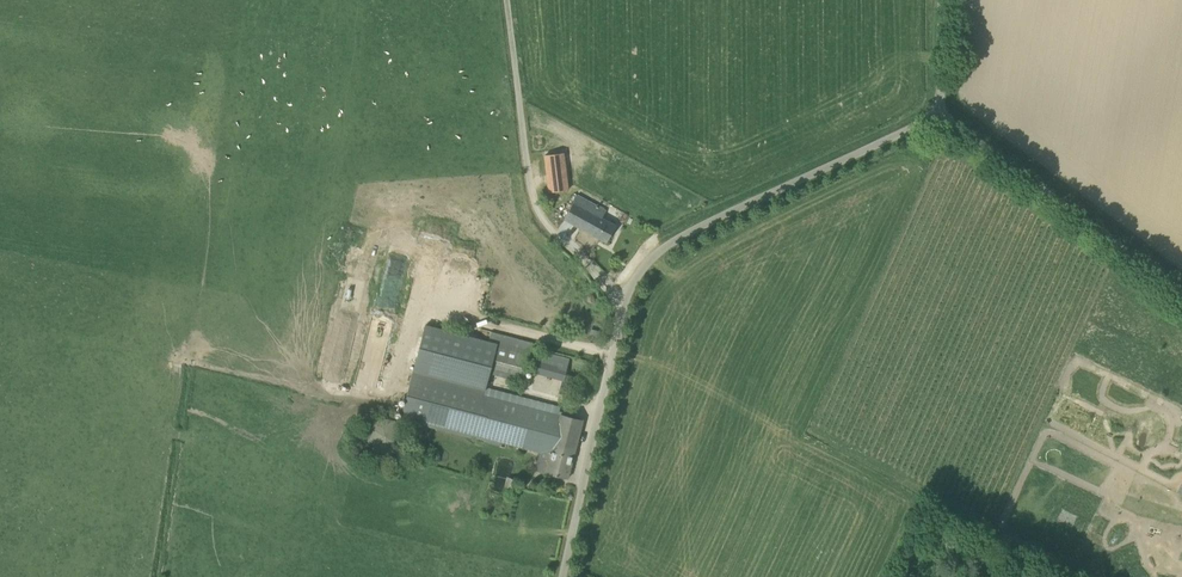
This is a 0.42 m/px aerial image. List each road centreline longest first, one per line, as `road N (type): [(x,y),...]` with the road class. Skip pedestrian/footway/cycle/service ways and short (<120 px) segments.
road 1 (unclassified): [(623,315),(641,269),(669,245),(911,129),(943,123)]
road 2 (unclassified): [(507,0),(539,209),(623,315)]
road 3 (unclassified): [(1181,292),(968,129),(943,123)]
road 4 (unclassified): [(564,576),(623,315)]
road 5 (unclassified): [(943,123),(943,0)]

